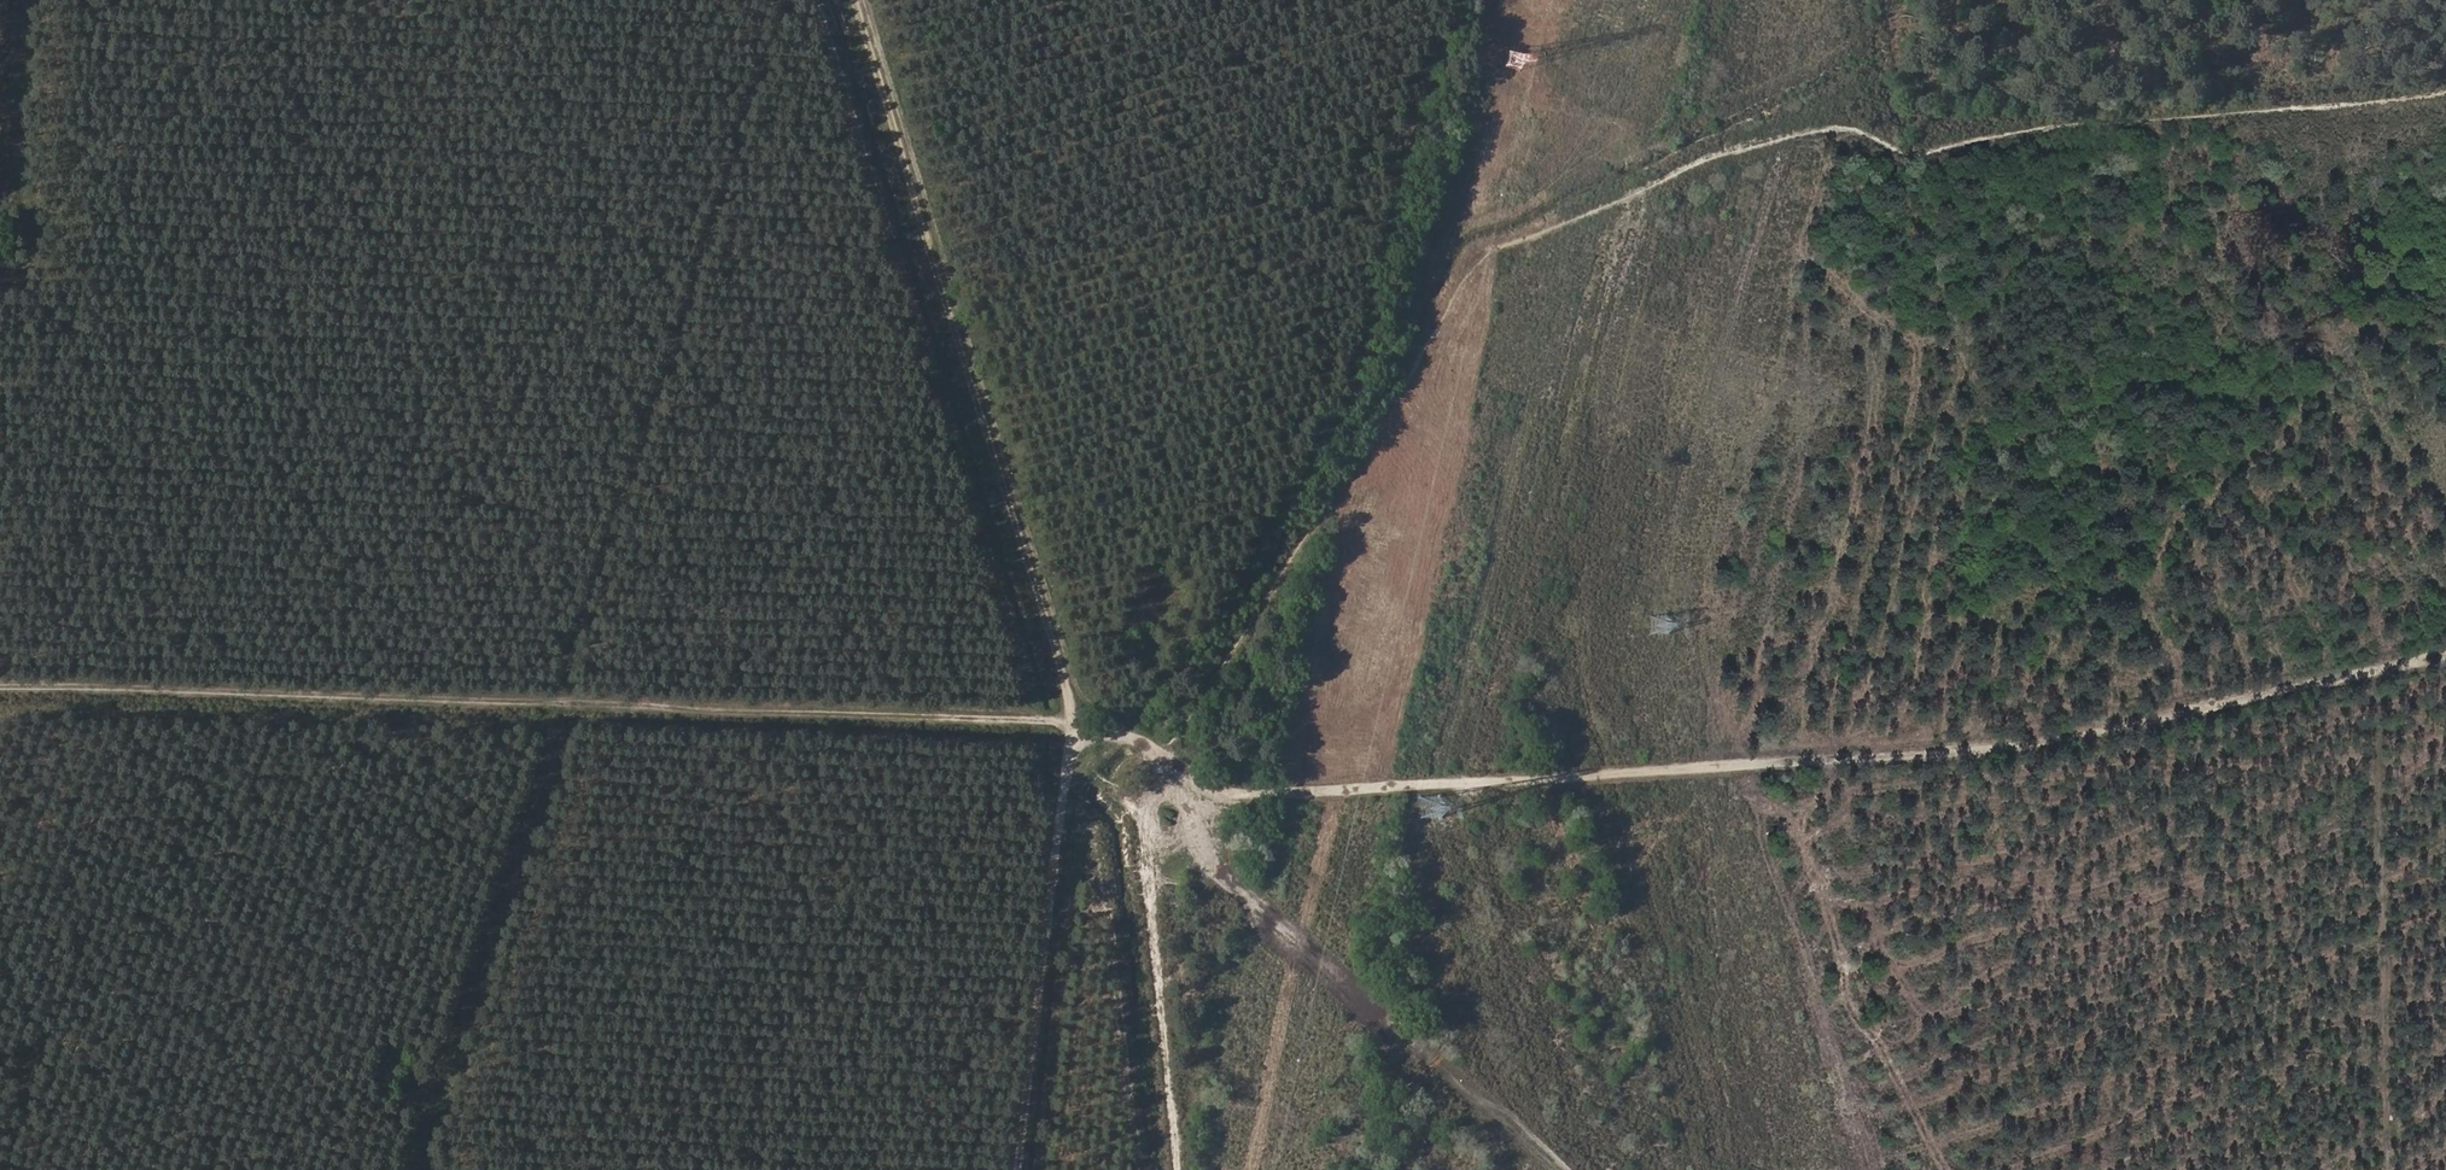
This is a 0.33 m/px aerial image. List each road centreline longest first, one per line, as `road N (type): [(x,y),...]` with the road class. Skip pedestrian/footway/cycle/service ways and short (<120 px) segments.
road 1 (track): [(2445,654),(1986,748),(1471,783),(1228,792),(1133,738),(1082,741),(1070,759),(1018,1169)]
road 2 (track): [(1074,720),(0,687)]
road 3 (track): [(1072,747),(1067,691),(857,0)]
road 4 (track): [(1070,759),(1114,782),(1147,817),(1179,1169)]

